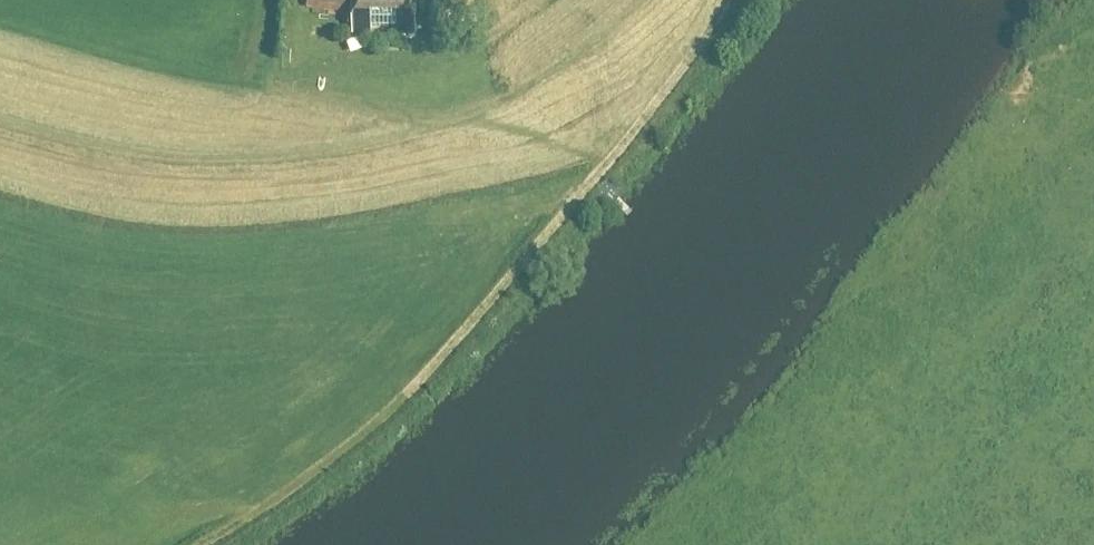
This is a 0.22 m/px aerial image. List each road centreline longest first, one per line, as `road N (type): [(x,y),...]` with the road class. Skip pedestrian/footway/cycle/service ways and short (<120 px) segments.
road 1 (track): [(726,0),(671,82),(424,377),(324,462),(198,544)]
road 2 (track): [(0,114),(162,152),(257,156),(352,144),(495,97),(584,46),(641,0)]

